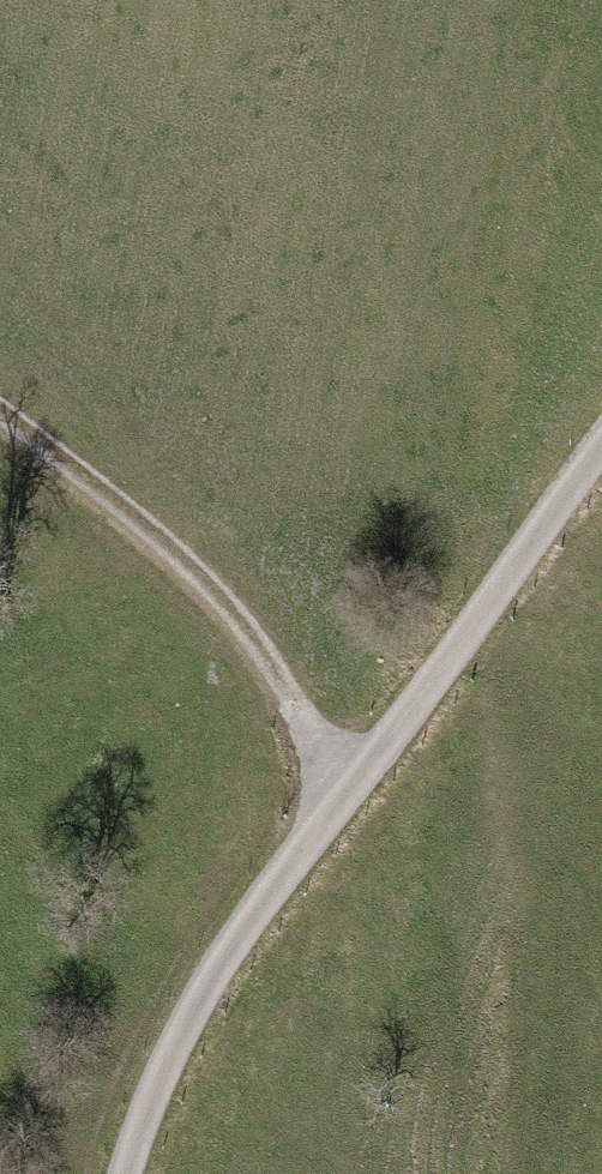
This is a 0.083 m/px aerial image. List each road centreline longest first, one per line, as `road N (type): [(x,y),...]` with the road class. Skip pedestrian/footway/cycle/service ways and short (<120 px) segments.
road 1 (track): [(601,441),(327,804),(190,1011),(124,1173)]
road 2 (track): [(327,804),(298,721),(232,618),(0,419)]

